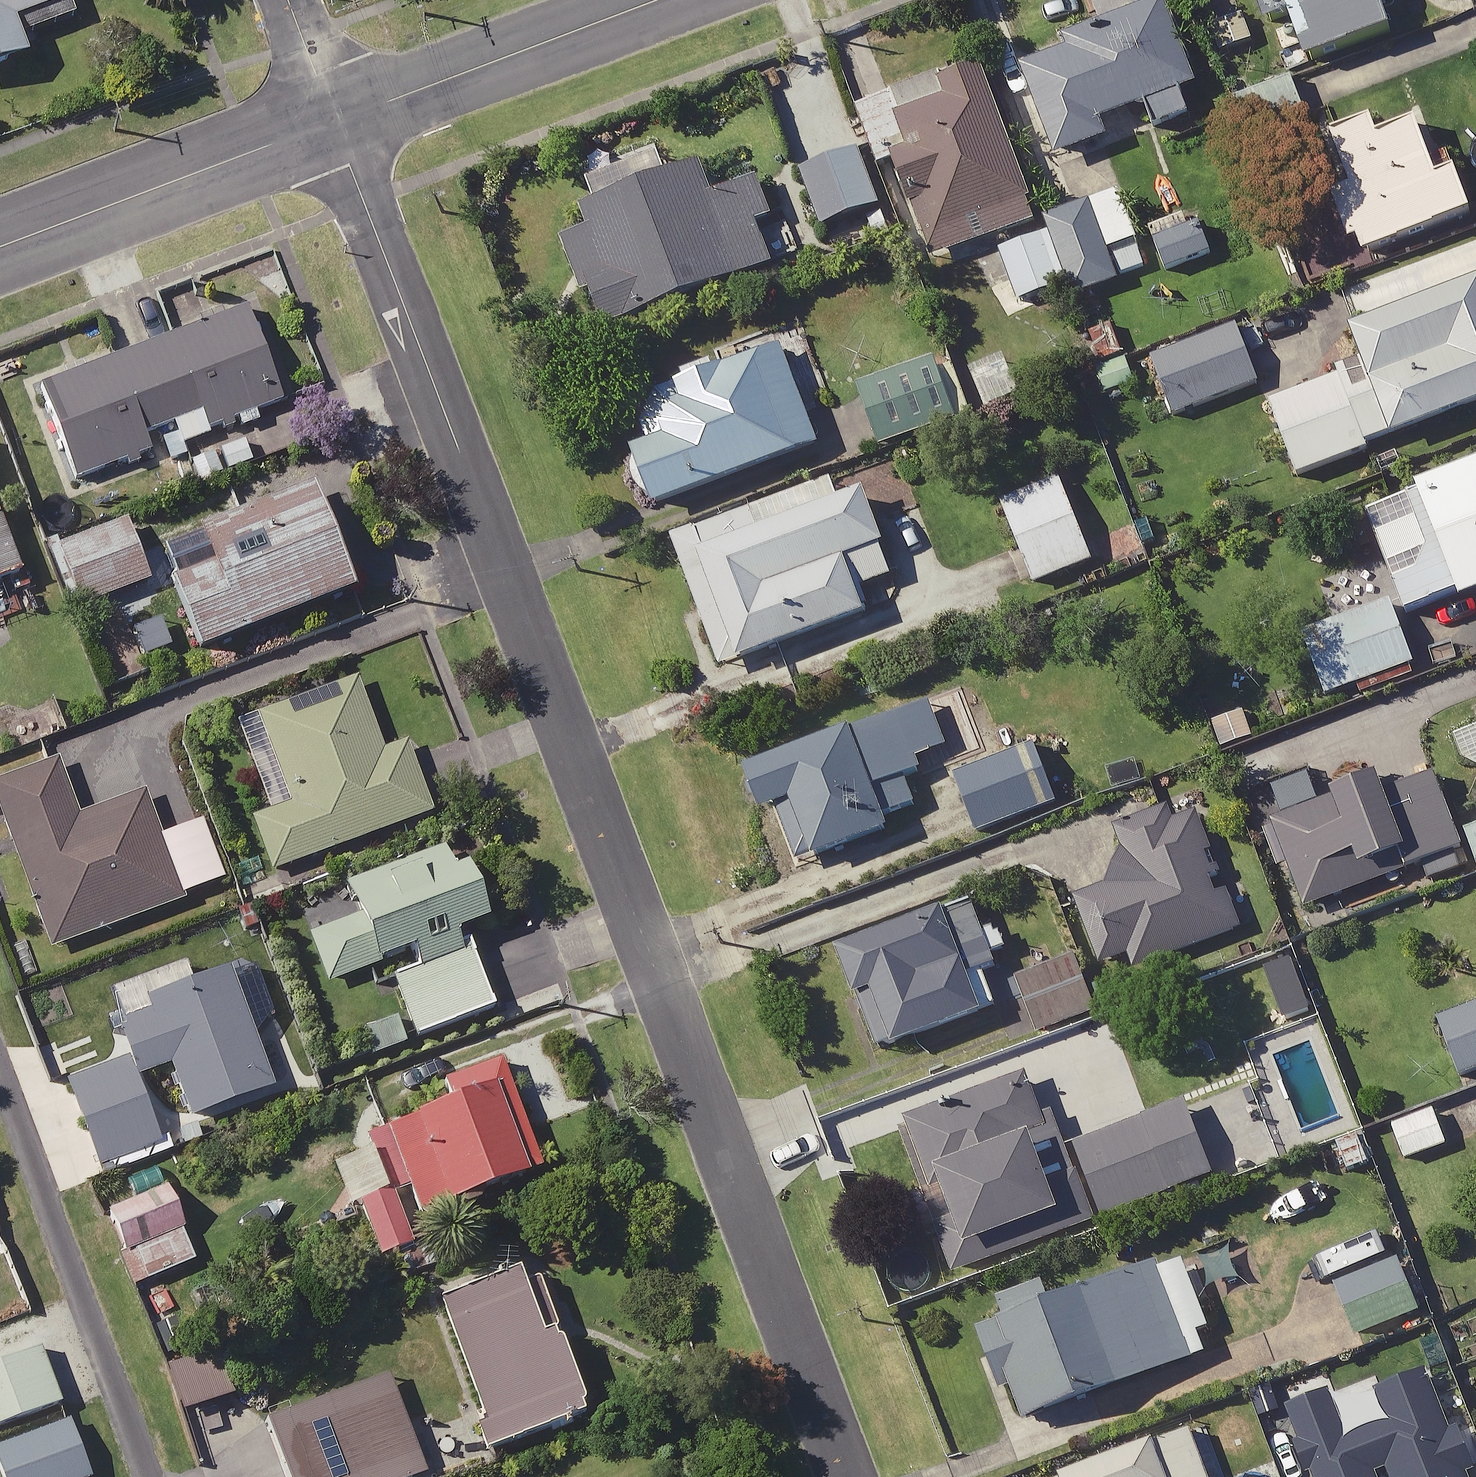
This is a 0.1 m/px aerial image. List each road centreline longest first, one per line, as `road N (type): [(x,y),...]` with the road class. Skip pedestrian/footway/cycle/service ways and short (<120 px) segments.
road 1 (residential): [(334,119),(840,1476)]
road 2 (residential): [(0,1083),(147,1476)]
road 3 (tertiary): [(0,246),(334,119)]
road 4 (tertiary): [(334,119),(650,0)]
road 5 (residential): [(287,0),(334,119)]

